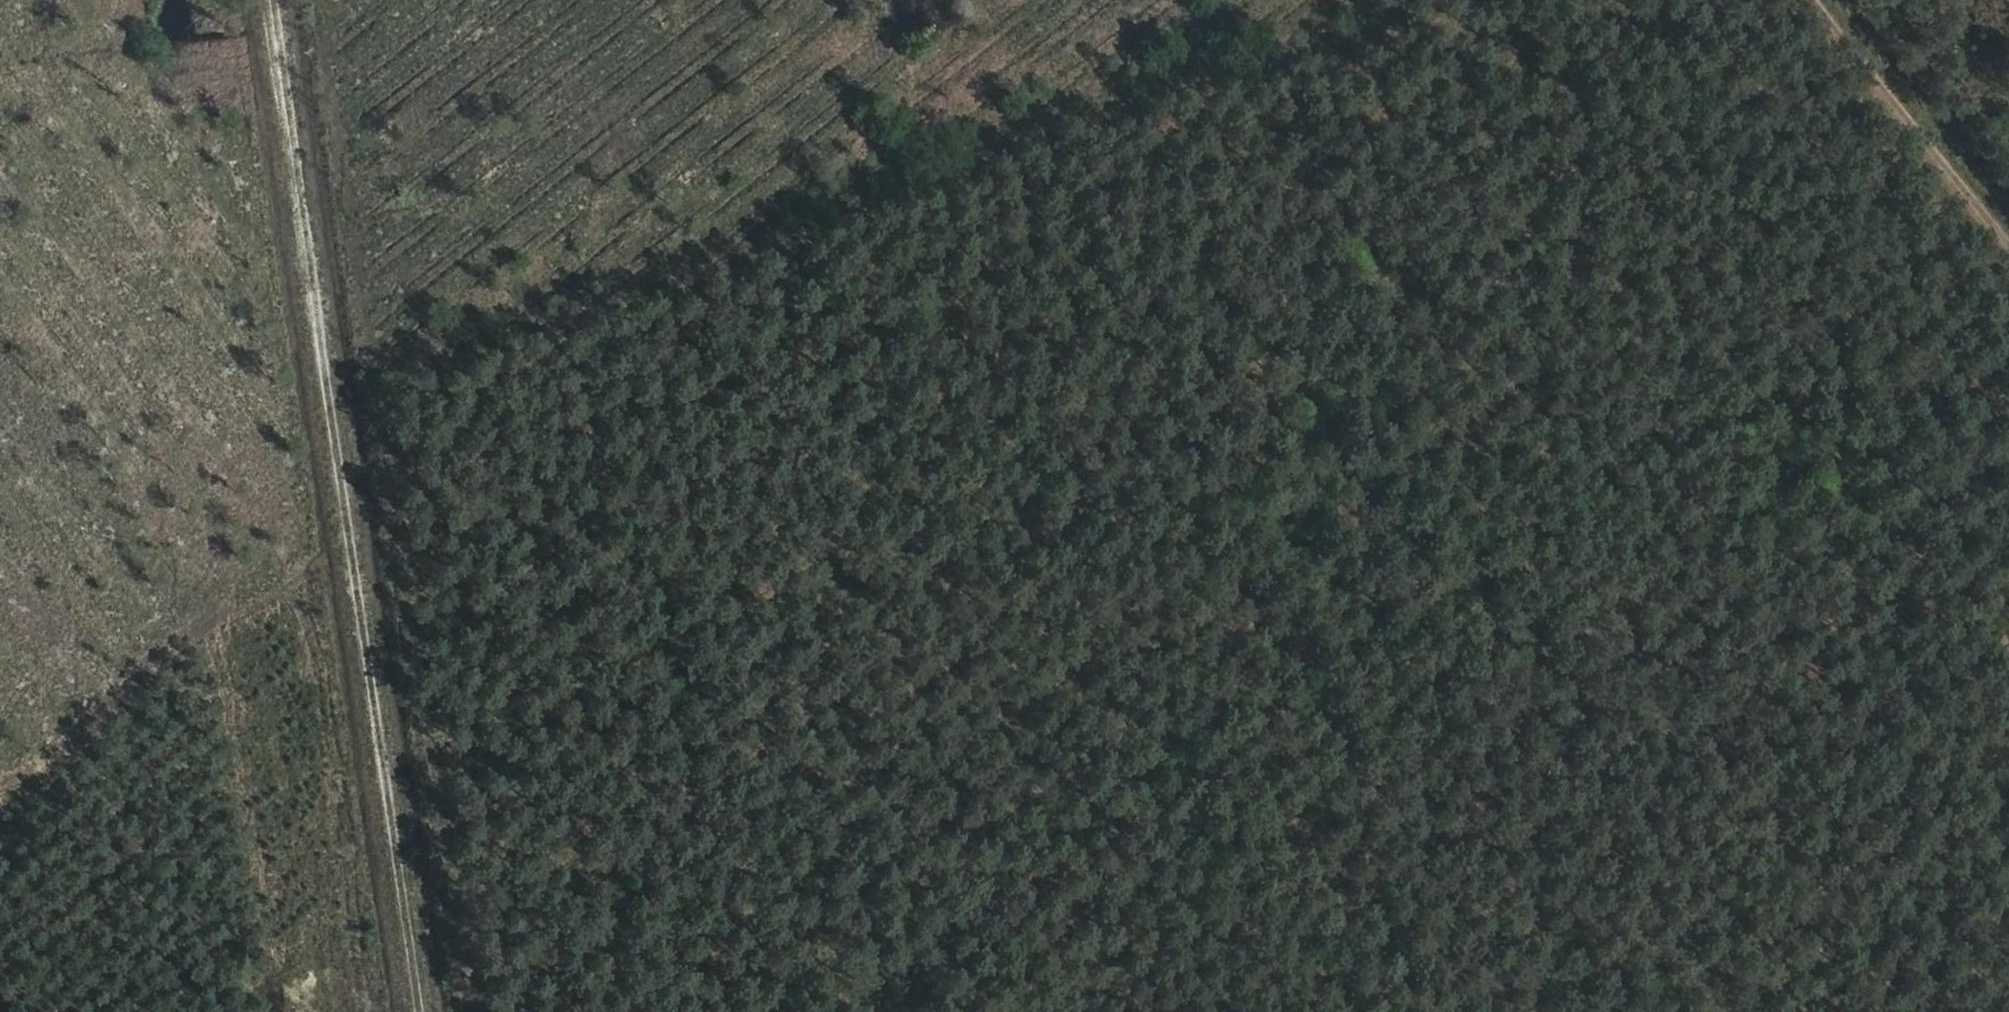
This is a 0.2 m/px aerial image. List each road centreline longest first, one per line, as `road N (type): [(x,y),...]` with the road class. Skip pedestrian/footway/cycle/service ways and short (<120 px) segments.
road 1 (track): [(273,0),(446,1011)]
road 2 (track): [(1826,0),(2008,227)]

